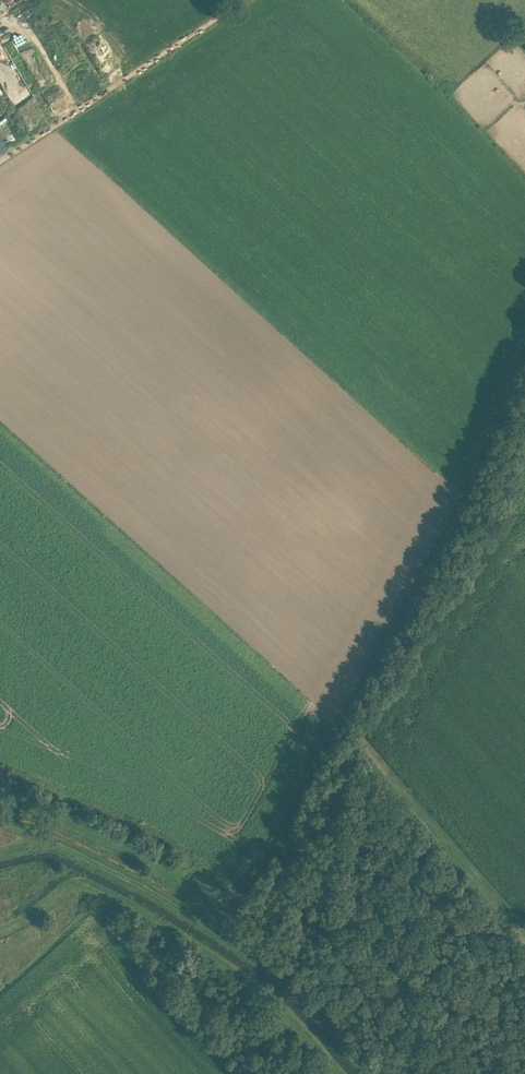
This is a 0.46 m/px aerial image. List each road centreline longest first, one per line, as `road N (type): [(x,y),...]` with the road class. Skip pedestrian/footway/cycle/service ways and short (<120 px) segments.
road 1 (track): [(0,164),(246,0)]

